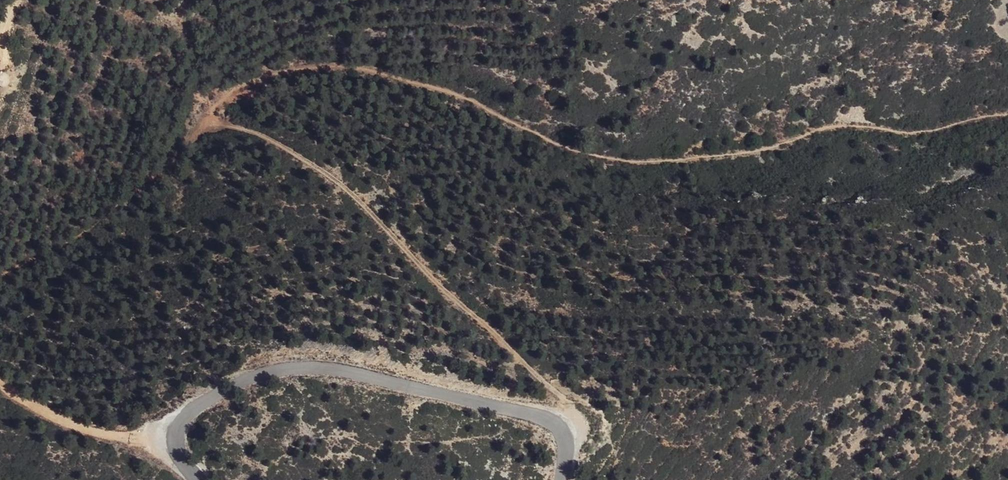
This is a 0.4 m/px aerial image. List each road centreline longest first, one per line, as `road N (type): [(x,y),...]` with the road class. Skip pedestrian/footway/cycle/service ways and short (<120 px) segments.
road 1 (track): [(565,432),(571,407),(347,187),(219,122),(212,114),(219,103),(273,69),(364,69),(622,163),(768,148),(829,126),(912,133),(1007,116)]
road 2 (unclassified): [(200,479),(175,445),(183,416),(243,382),(300,368),(549,417),(566,438),(561,479)]
road 3 (track): [(175,445),(61,421),(0,385)]

